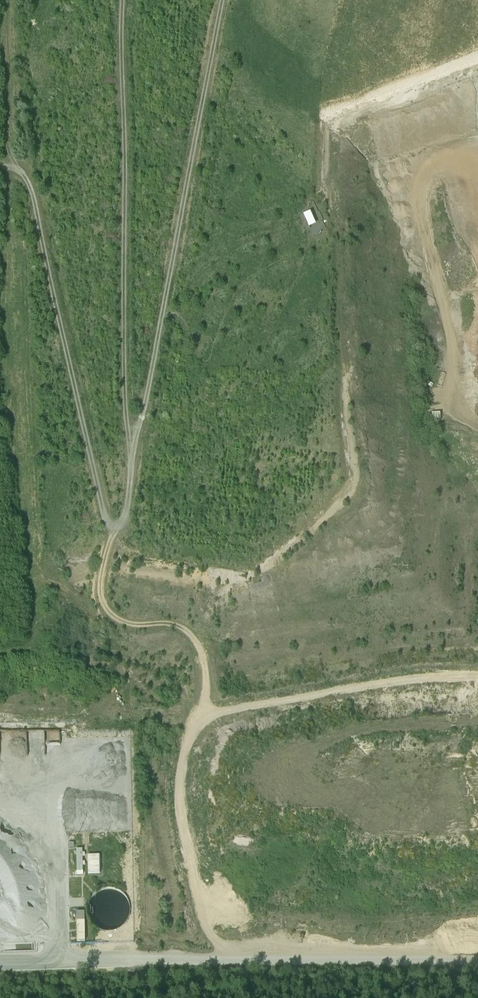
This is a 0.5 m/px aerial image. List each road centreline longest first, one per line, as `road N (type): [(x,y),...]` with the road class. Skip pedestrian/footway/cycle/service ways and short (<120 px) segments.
road 1 (track): [(230,0),(165,327),(129,474),(117,481),(97,478),(24,174),(0,167)]
road 2 (track): [(129,474),(127,0)]
road 3 (track): [(7,0),(6,140),(16,169)]

